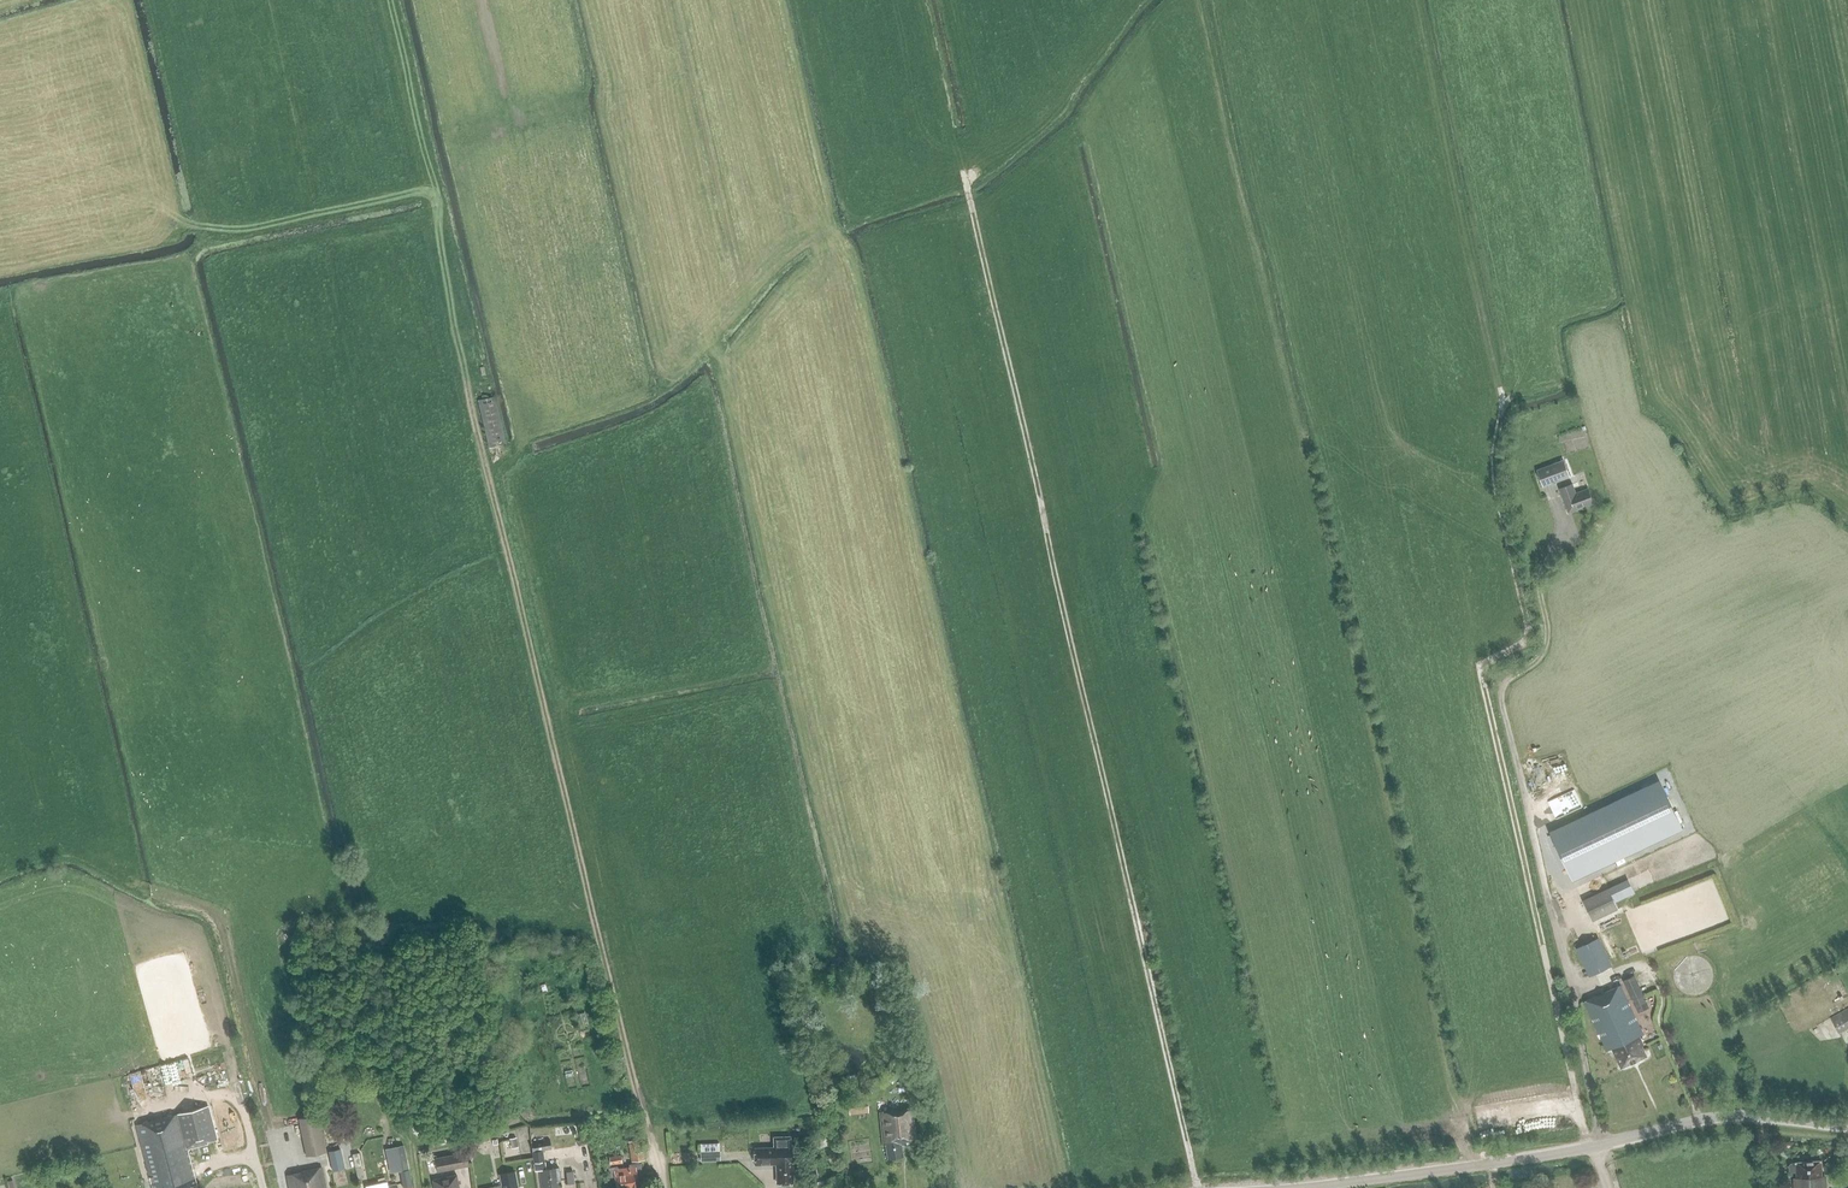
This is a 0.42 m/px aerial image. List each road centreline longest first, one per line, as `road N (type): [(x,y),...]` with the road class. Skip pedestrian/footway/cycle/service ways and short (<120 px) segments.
road 1 (track): [(1586,1146),(1480,668),(1520,646),(1528,631),(1495,481),(1504,399)]
road 2 (tertiary): [(1279,1187),(1601,1144),(1715,1117),(1847,1125)]

